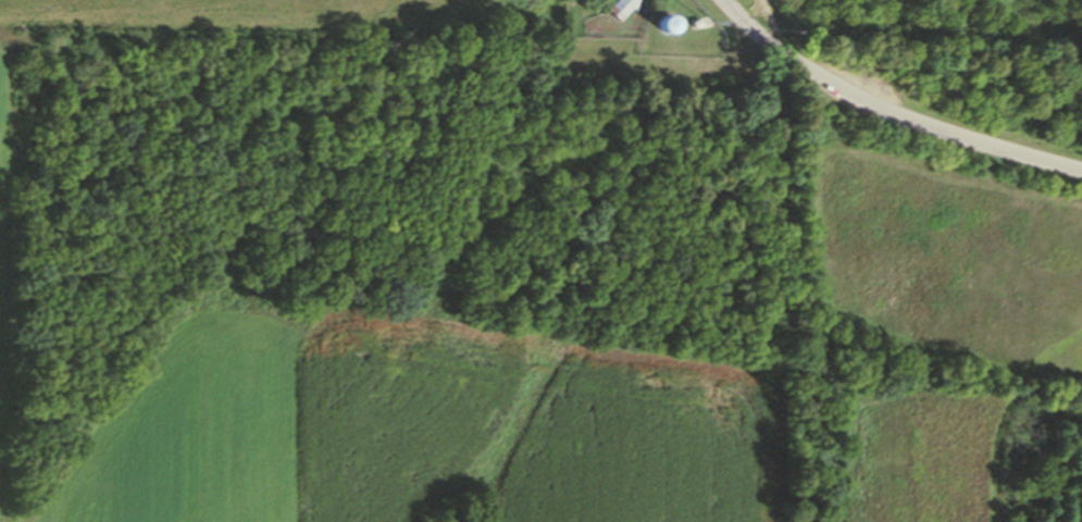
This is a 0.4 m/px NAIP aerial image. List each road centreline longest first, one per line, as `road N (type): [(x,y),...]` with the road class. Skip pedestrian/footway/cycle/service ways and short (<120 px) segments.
road 1 (residential): [(1081,166),(888,112),(779,47)]

